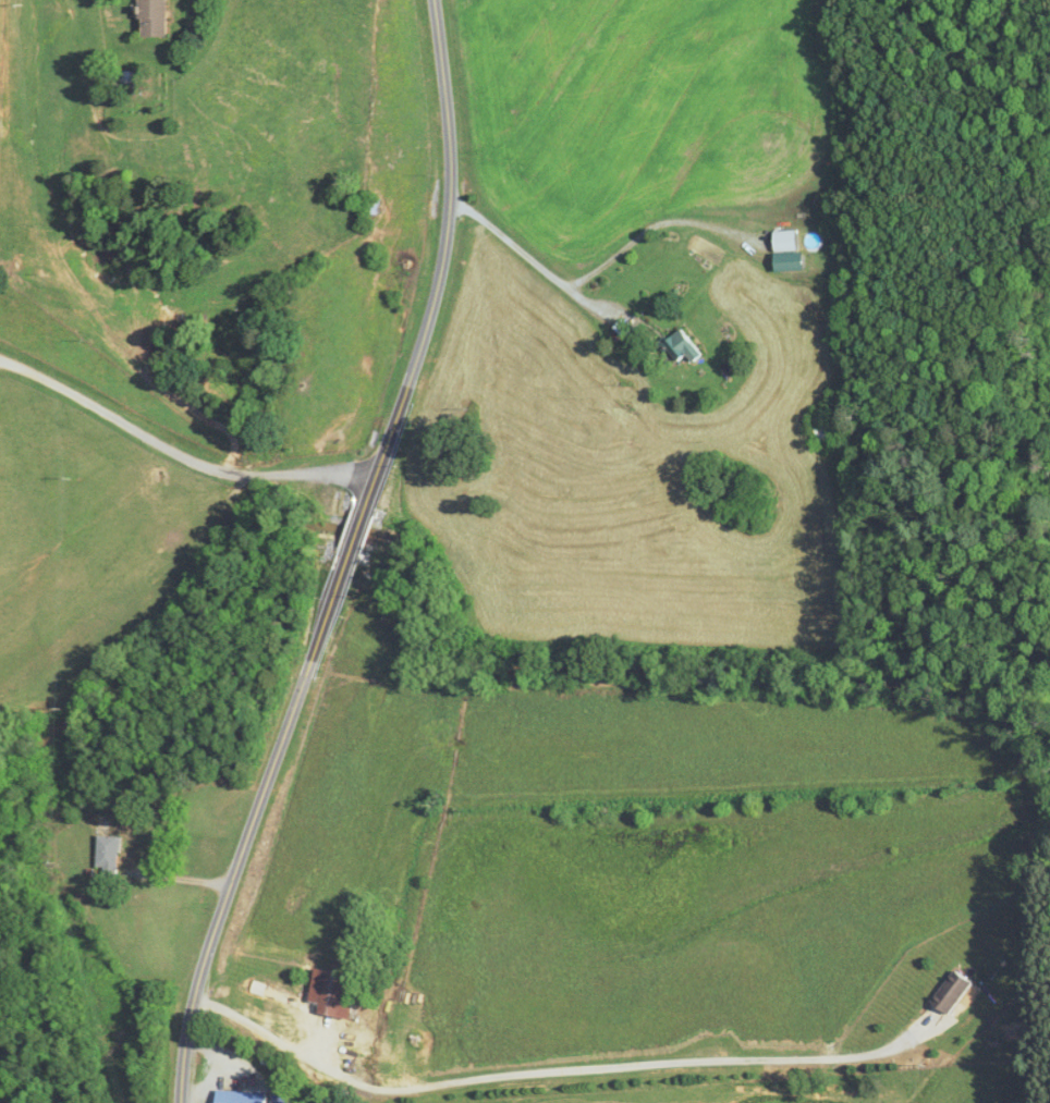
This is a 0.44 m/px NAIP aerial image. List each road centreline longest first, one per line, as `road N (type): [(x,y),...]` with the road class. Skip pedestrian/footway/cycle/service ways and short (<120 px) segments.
road 1 (residential): [(180,1102),(199,979),(435,294),(450,195),(433,0)]

